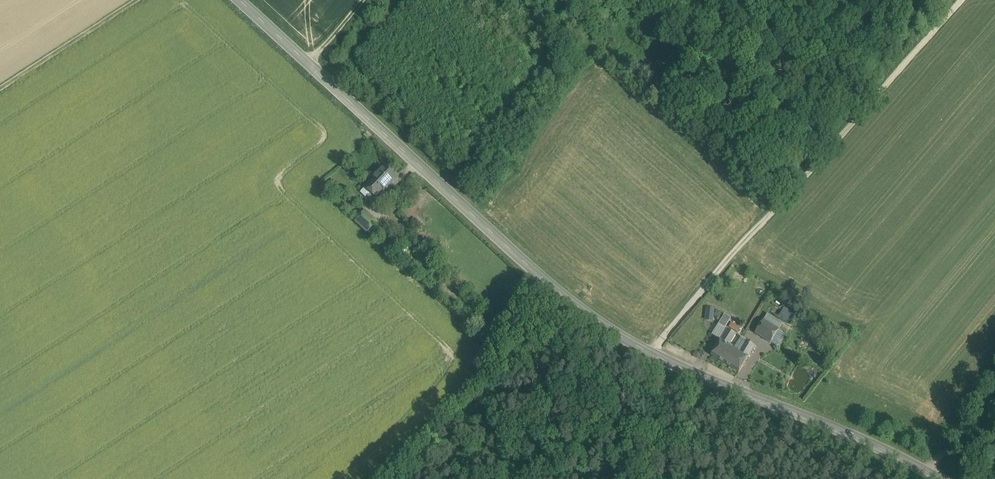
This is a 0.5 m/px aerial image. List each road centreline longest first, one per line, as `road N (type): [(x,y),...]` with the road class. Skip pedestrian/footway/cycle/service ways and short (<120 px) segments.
road 1 (tertiary): [(943,478),(642,349),(590,316),(238,0)]
road 2 (track): [(0,90),(135,0)]

